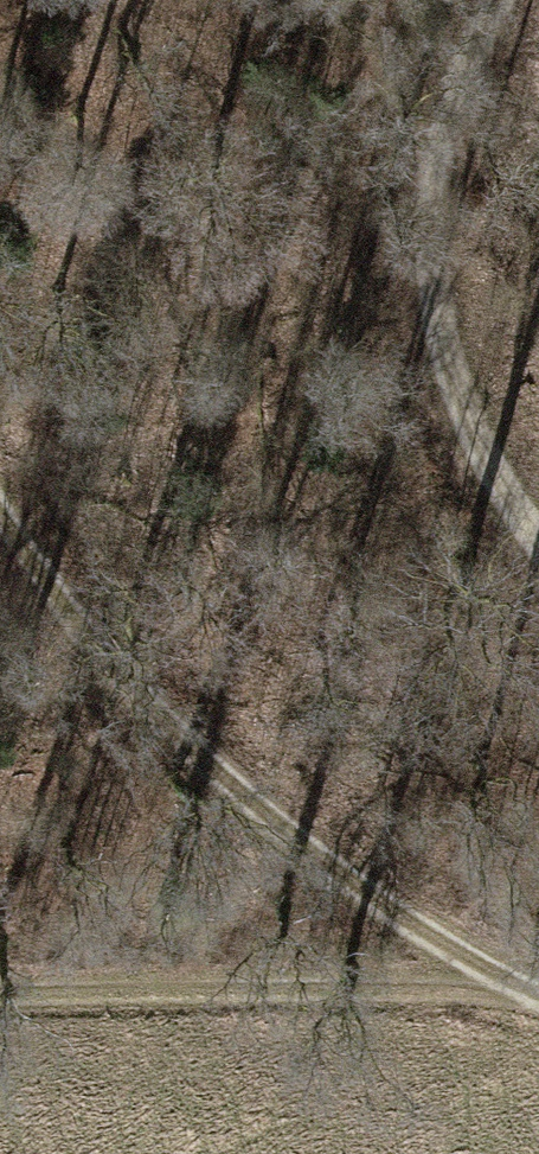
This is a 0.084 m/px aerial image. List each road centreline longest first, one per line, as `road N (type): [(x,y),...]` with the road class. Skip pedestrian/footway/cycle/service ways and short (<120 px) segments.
road 1 (track): [(0,505),(63,618),(228,778),(373,898),(538,997)]
road 2 (track): [(538,558),(509,524),(430,339),(436,119),(500,0)]
road 3 (track): [(0,993),(315,987),(538,1001)]

